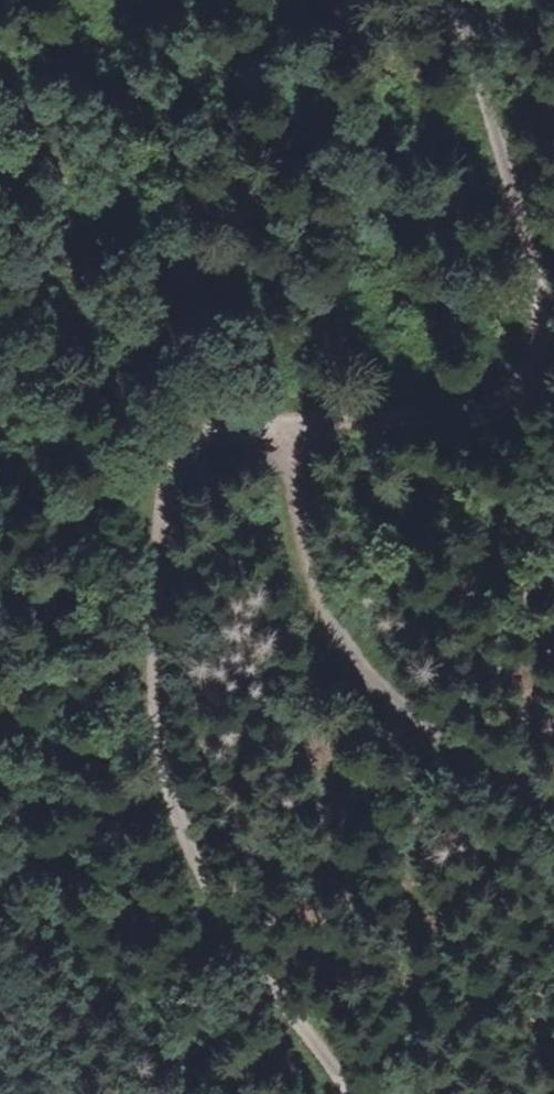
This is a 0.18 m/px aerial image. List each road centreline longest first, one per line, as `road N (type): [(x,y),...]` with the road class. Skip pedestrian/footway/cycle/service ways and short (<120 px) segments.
road 1 (track): [(553,806),(390,702),(339,643),(314,592),(294,473),(277,437),(256,421),(199,431),(174,456),(161,499),(151,665),(158,757),(220,910),(345,1093)]
road 2 (track): [(277,437),(413,425),(503,404),(534,381),(541,352),(526,227),(448,0)]

